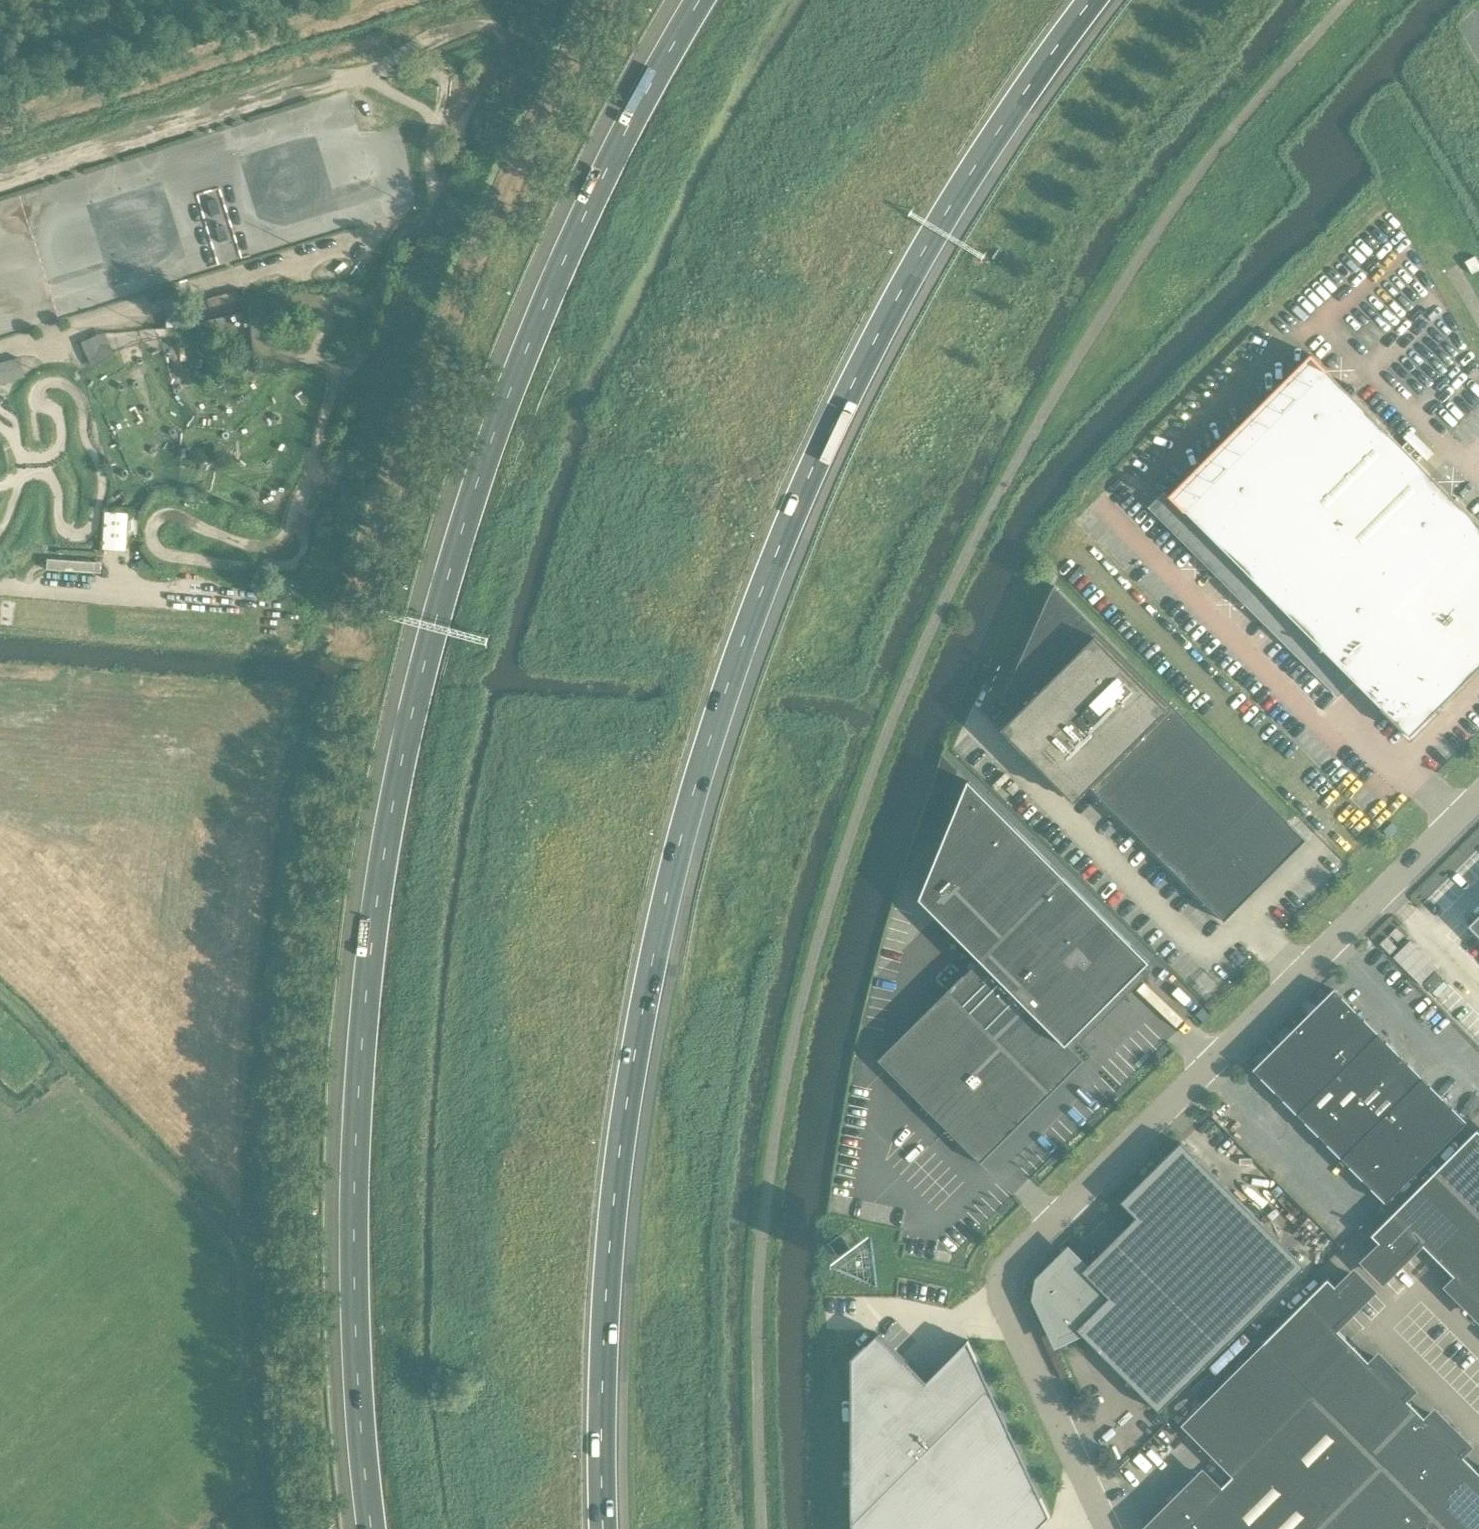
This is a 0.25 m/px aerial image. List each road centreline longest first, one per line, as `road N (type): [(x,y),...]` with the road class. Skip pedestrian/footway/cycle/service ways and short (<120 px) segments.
road 1 (motorway): [(605,1528),(604,1362),(623,1120),(659,924),(723,697),(761,591),(896,302),(1000,127),(1092,0)]
road 2 (motorway): [(699,0),(606,170),(525,352),(421,667),(384,834),(353,1168),(354,1327),(372,1528)]
road 3 (unclassified): [(1478,806),(1006,1278),(1001,1302),(1108,1528)]

